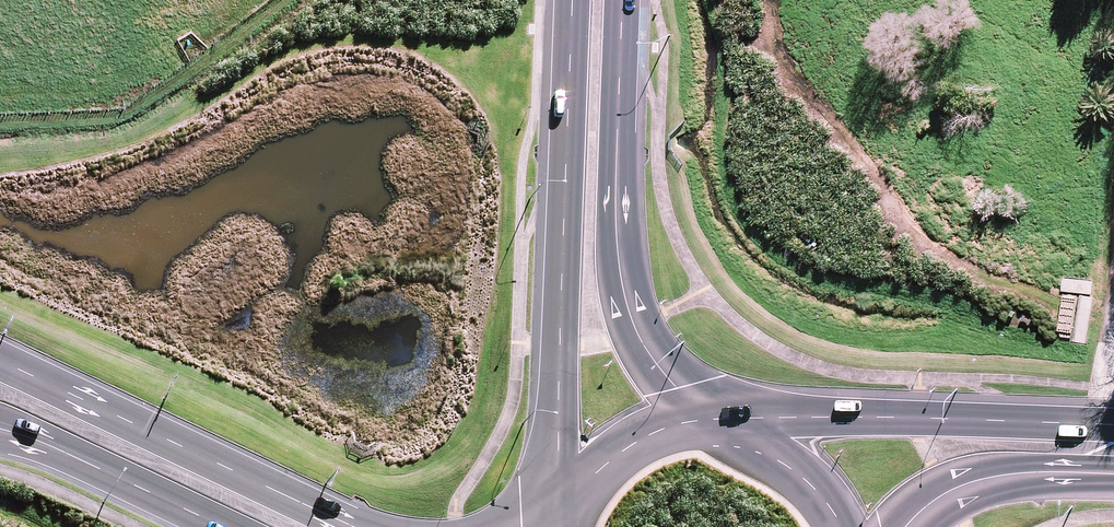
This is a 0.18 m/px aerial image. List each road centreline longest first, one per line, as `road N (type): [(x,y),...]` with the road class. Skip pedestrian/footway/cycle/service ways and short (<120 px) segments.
road 1 (secondary): [(570,484),(560,344),(573,0)]
road 2 (secondary): [(622,0),(615,212),(623,289),(650,356),(698,417)]
road 3 (secondary): [(0,362),(353,526)]
road 4 (secondary): [(772,427),(915,418),(1056,424),(1113,438)]
road 5 (secondary): [(223,526),(0,428)]
road 6 (secondary): [(1113,460),(985,479),(935,500),(905,526)]
road 7 (secondary): [(570,484),(632,438),(698,417)]
road 8 (secondary): [(772,427),(821,476),(848,526)]

